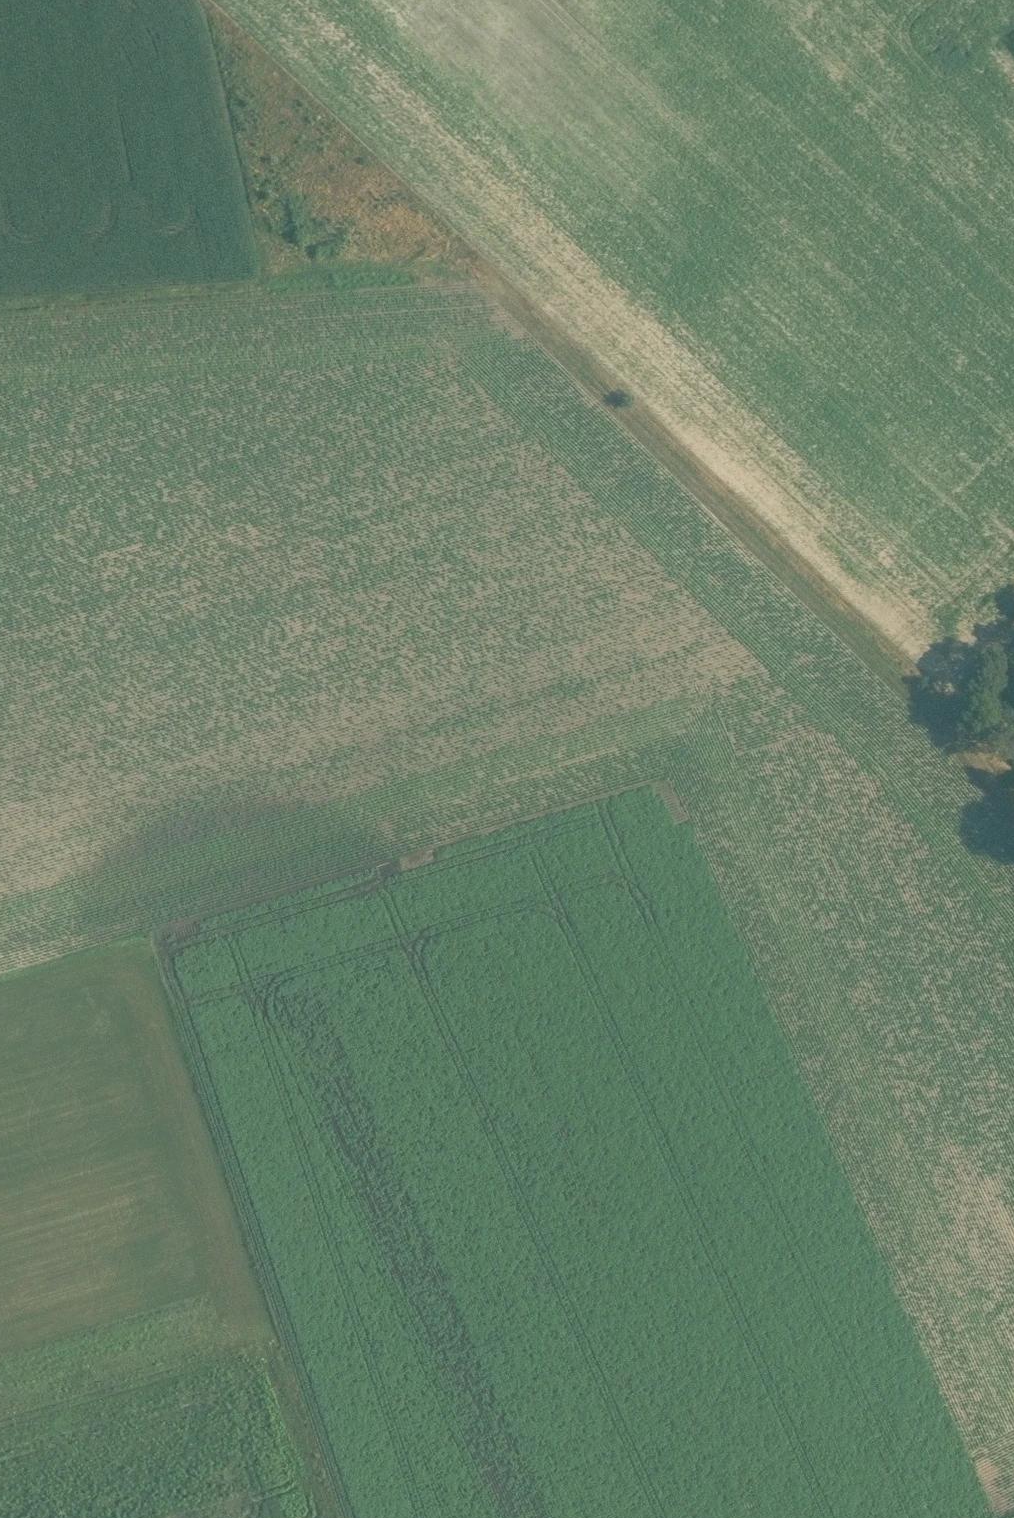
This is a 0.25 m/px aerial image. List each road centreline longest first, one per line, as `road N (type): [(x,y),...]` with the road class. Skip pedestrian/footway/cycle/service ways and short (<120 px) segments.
road 1 (track): [(1013,812),(956,733),(466,264)]

